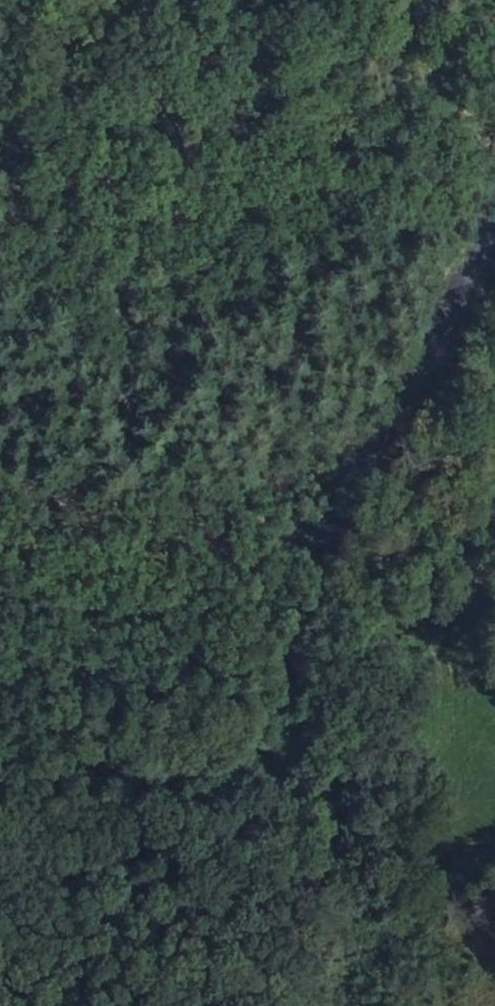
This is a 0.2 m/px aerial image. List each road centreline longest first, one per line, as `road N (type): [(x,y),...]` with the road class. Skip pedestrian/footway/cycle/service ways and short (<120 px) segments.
road 1 (secondary): [(494,870),(462,870),(332,820),(294,781),(275,718),(281,655),(319,542),(494,221)]

